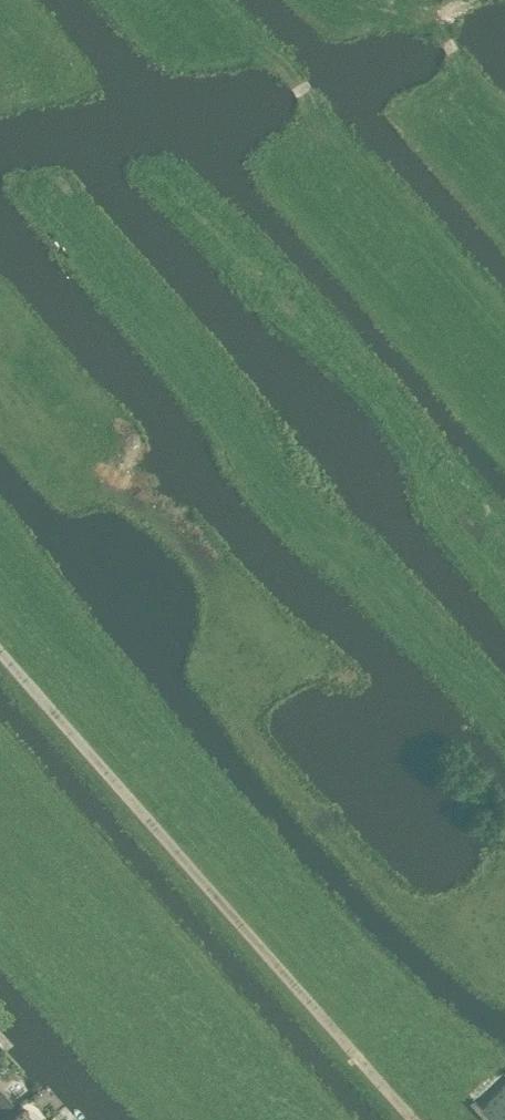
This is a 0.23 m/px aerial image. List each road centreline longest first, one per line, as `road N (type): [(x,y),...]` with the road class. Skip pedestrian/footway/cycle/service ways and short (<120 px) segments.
road 1 (track): [(0,650),(415,1119)]

